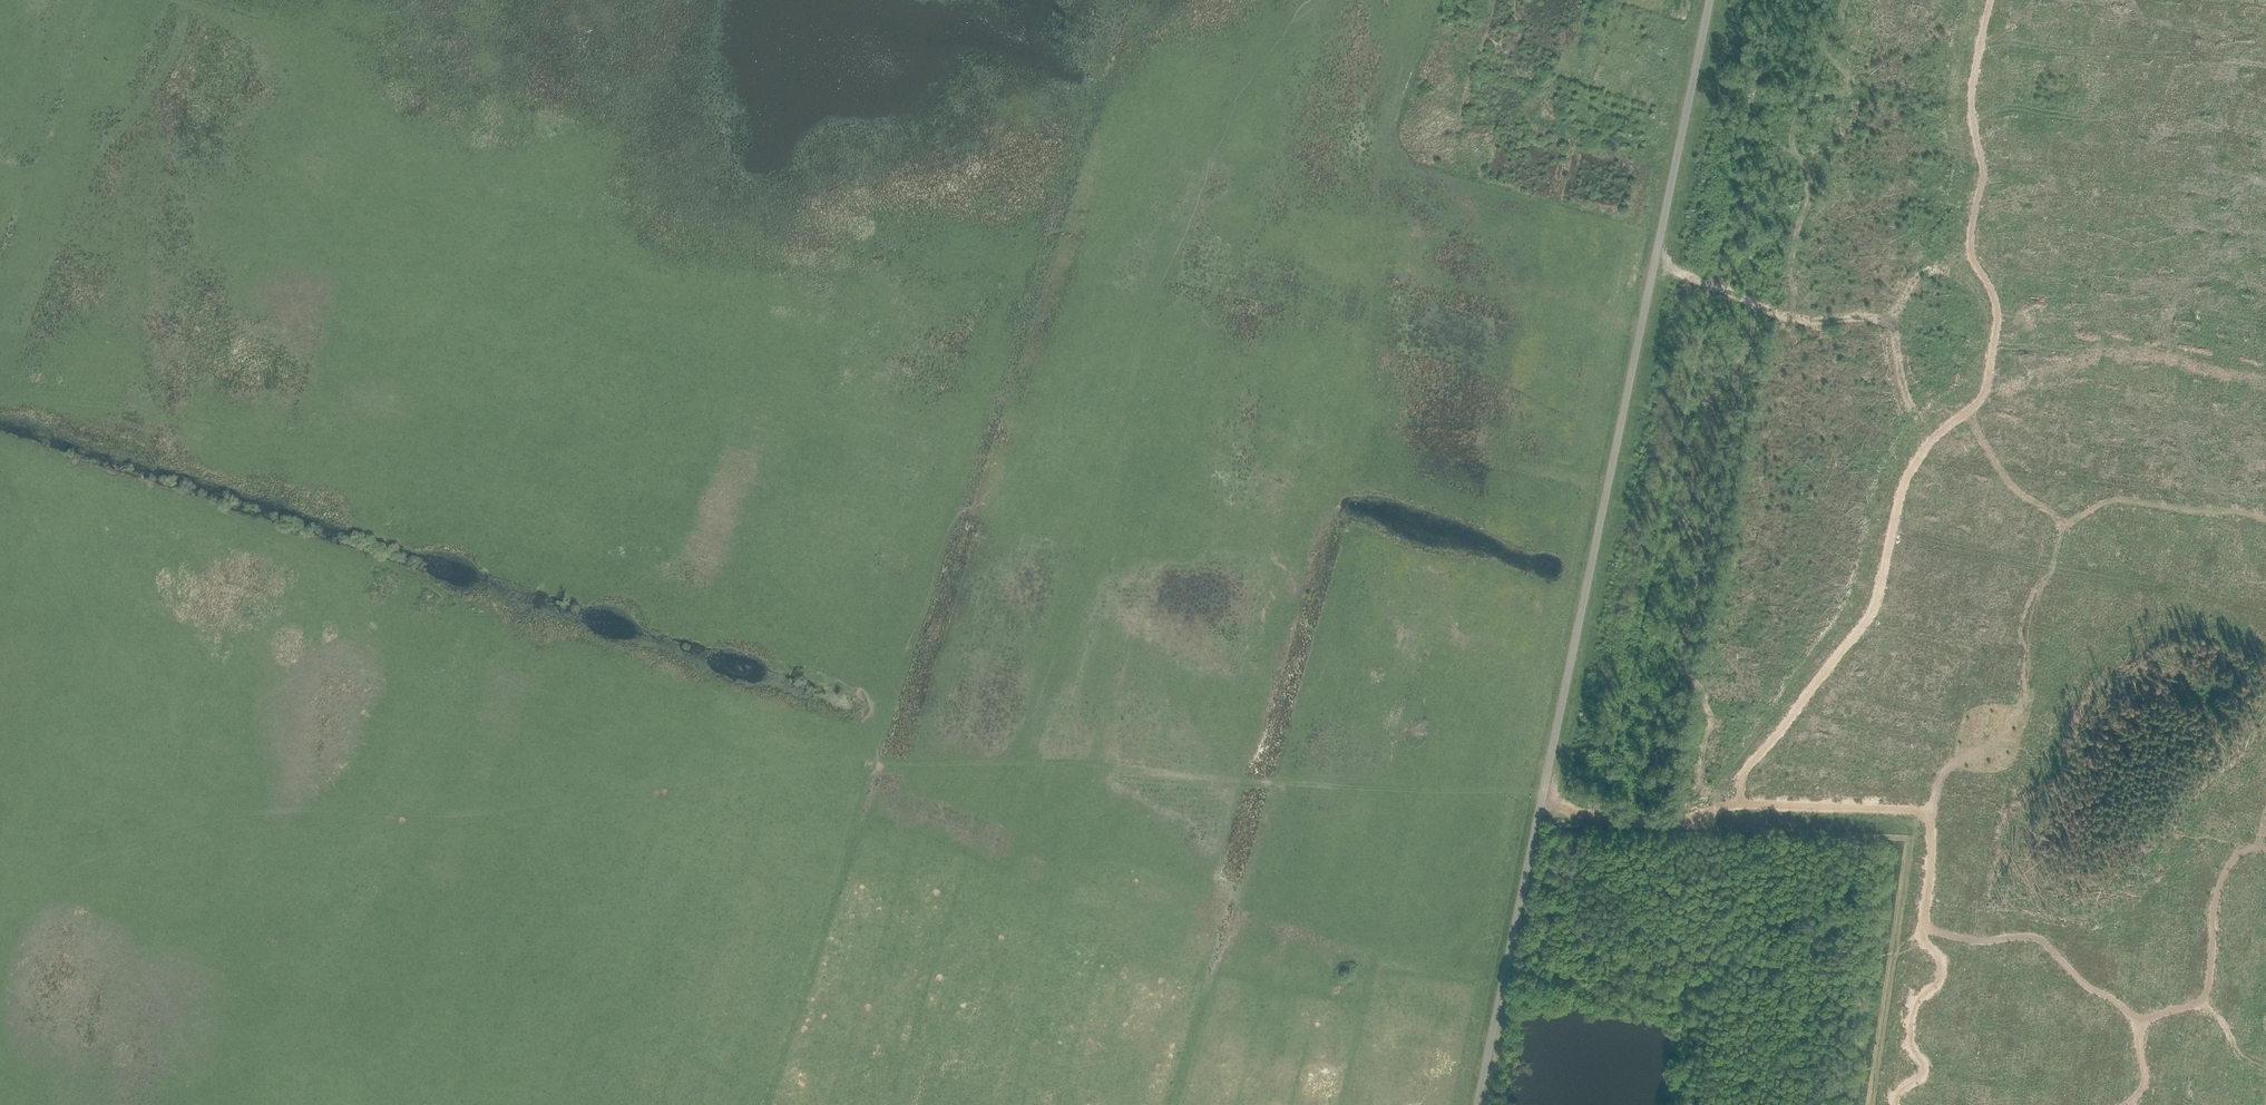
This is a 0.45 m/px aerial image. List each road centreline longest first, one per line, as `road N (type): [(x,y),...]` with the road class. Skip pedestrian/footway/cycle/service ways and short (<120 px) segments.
road 1 (unclassified): [(1477,1104),(1710,0)]

